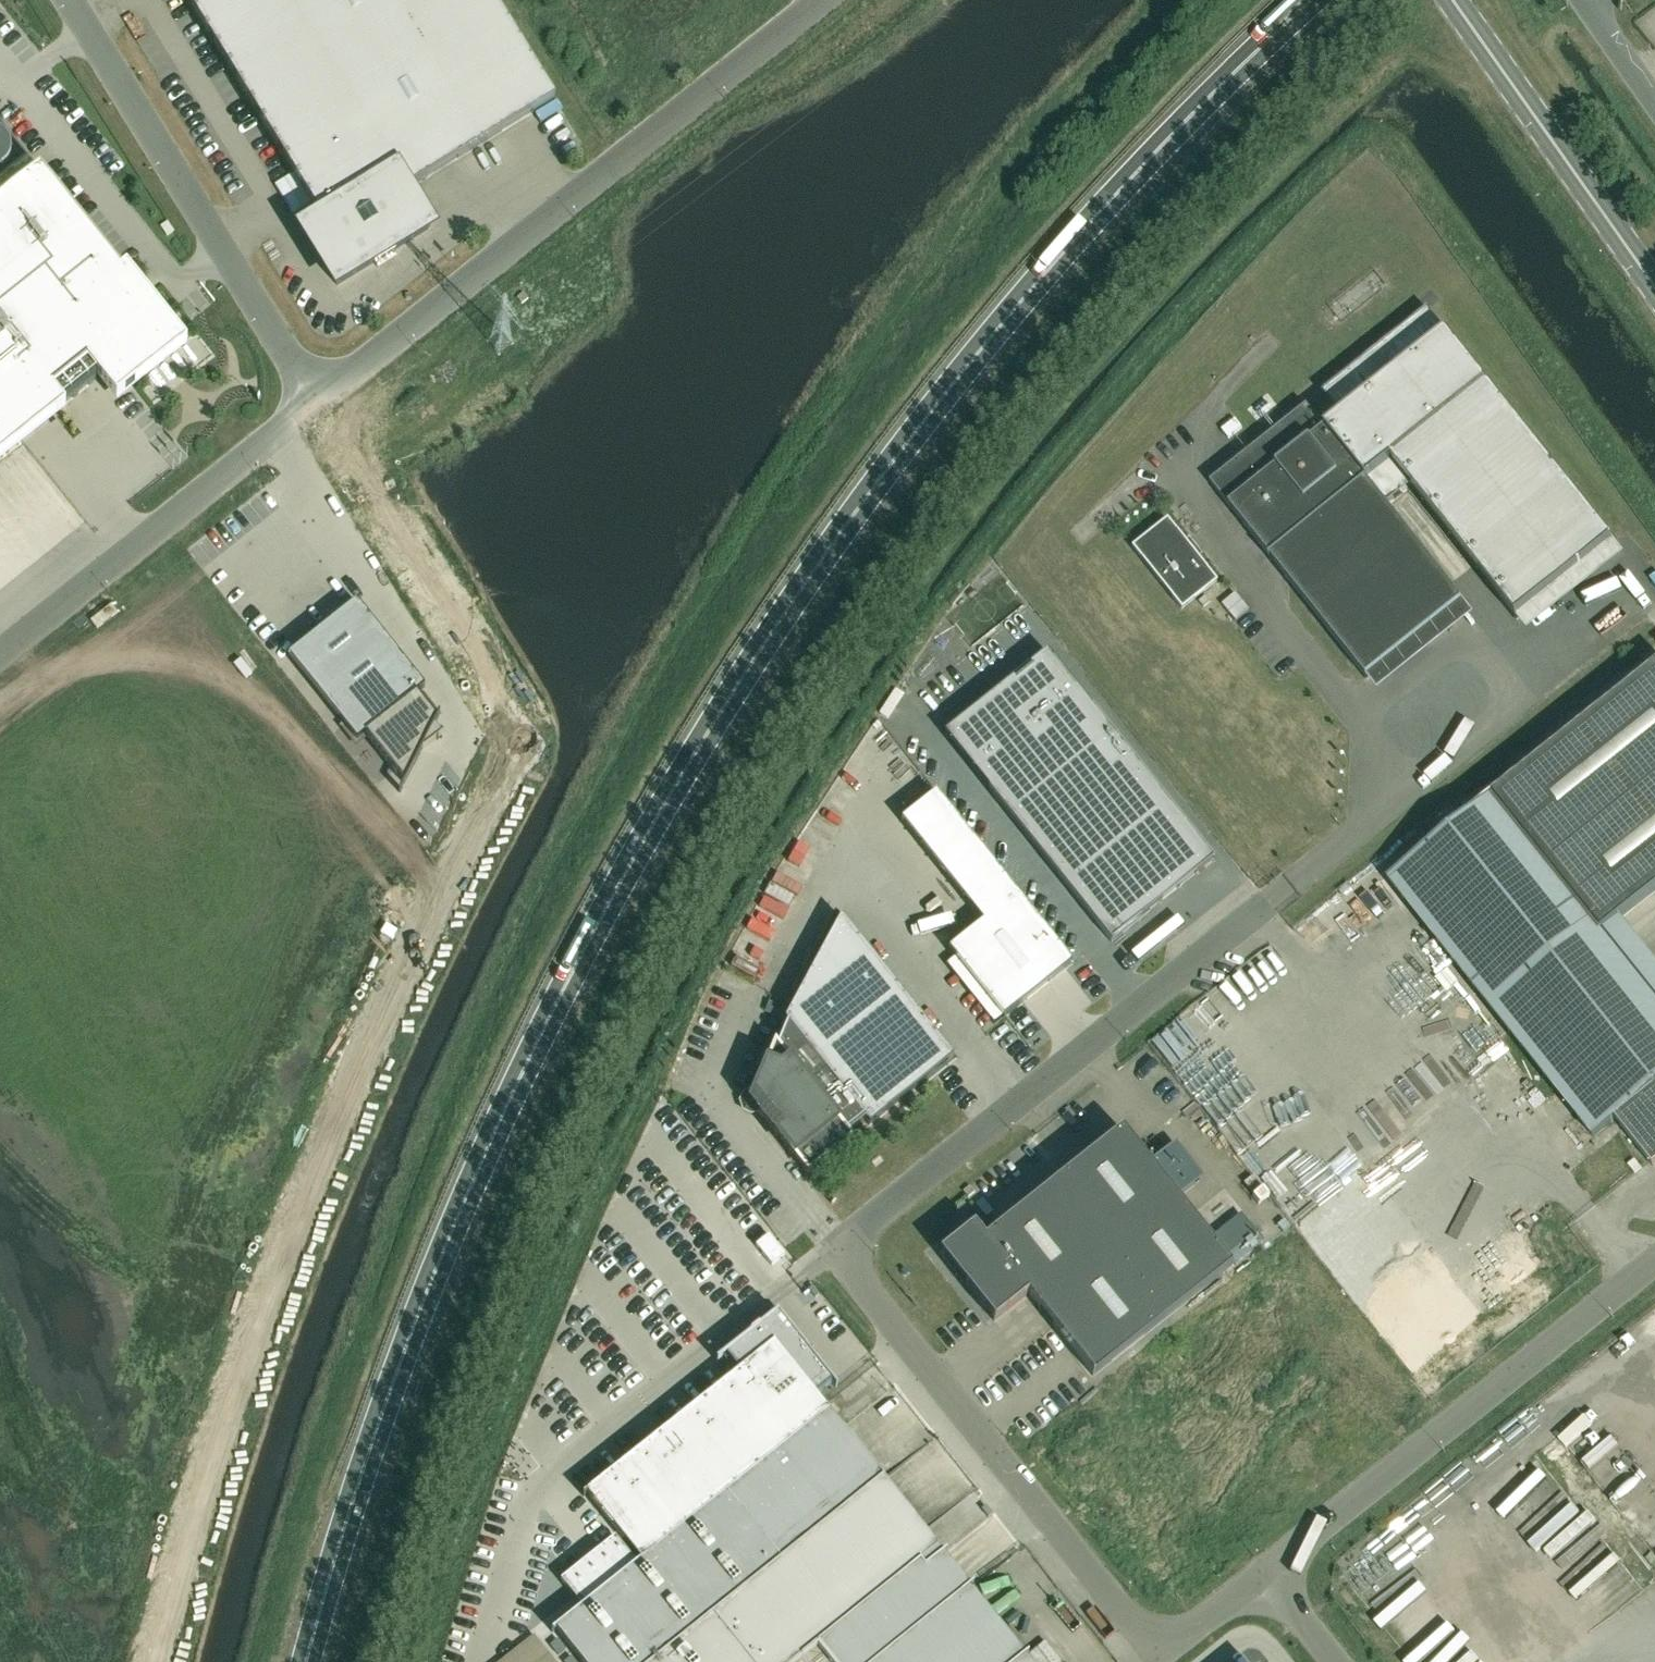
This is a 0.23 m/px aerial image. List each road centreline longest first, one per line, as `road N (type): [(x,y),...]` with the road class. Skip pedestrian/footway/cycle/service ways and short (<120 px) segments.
road 1 (trunk): [(309,1661),(394,1384),(463,1206),(598,922),(655,824),(823,558),(940,402),(1147,163),(1311,0)]
road 2 (unclassified): [(1154,1661),(832,1256),(1522,703)]
road 3 (unclassified): [(156,1661),(272,1280),(349,1090),(515,752),(507,717),(316,398)]
road 4 (unclassified): [(316,398),(821,0)]
road 5 (unclassified): [(1654,1265),(1267,1575)]
road 6 (unclassified): [(316,398),(72,0)]
road 7 (unclassified): [(0,653),(316,398)]
road 8 (tertiary): [(1654,285),(1454,0)]
road 9 (unclassified): [(1267,1575),(1158,1661)]
road 10 (unclassified): [(1654,103),(1582,0)]

